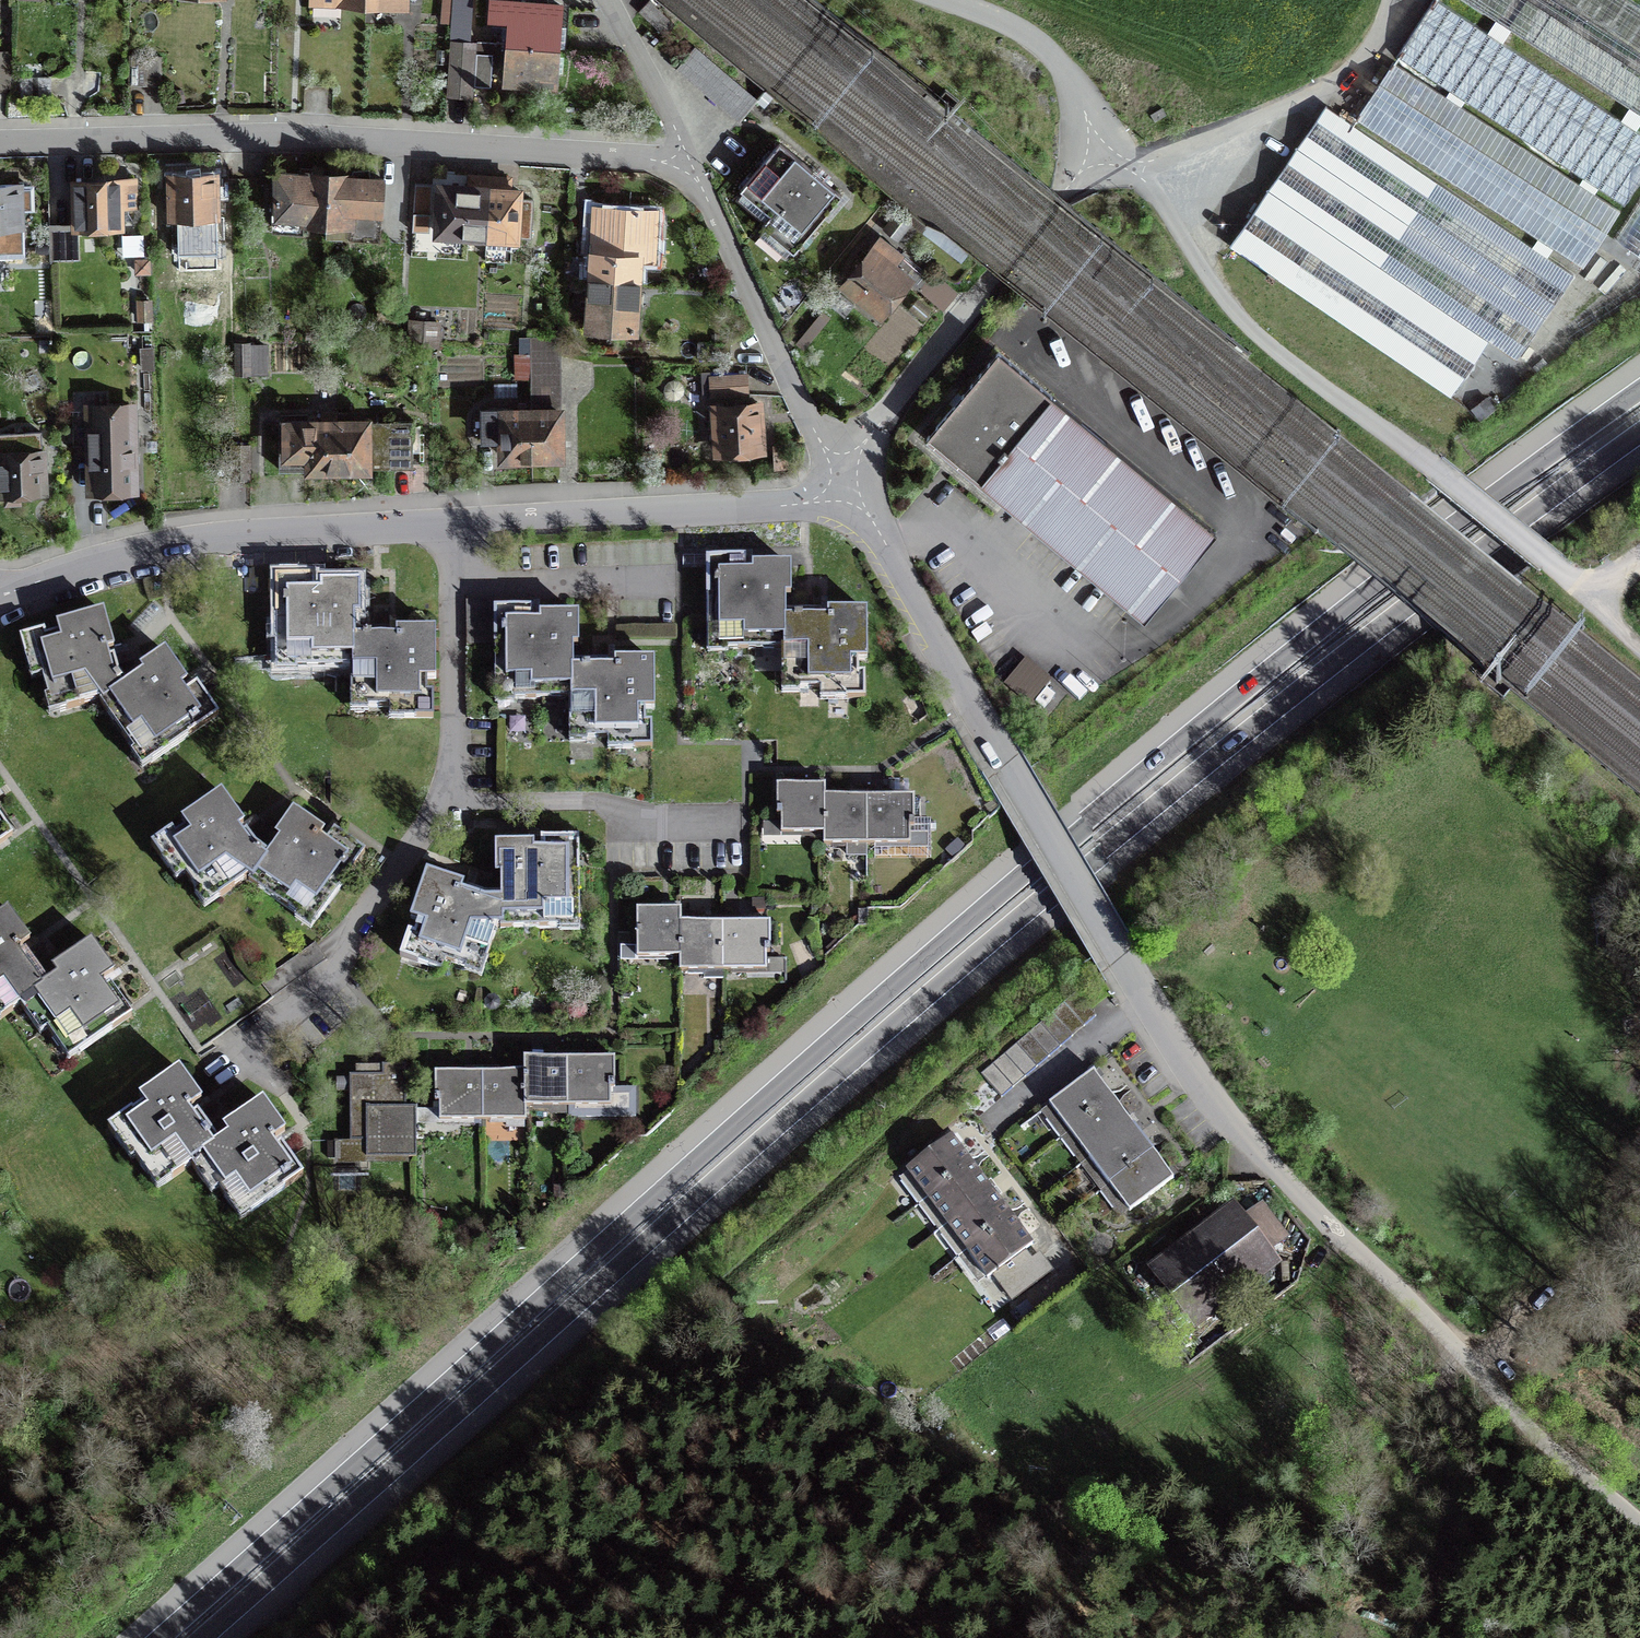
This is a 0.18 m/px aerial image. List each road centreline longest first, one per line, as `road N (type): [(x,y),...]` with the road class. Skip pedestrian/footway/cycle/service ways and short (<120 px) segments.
road 1 (trunk): [(1639,397),(1352,610),(917,967),(162,1637)]
road 2 (trunk): [(204,1637),(941,984),(1374,638),(1639,440)]
road 3 (unclassified): [(843,476),(1143,1007),(1358,1254),(1525,1425),(1639,1515)]
road 4 (residential): [(0,145),(294,136),(692,168)]
road 5 (unclassified): [(1099,149),(1147,171),(1199,263),(1272,349),(1544,562),(1596,586)]
road 6 (residential): [(0,593),(162,545),(455,524)]
road 7 (unclassified): [(1099,149),(843,476)]
road 8 (residential): [(455,524),(783,505),(818,500),(843,476)]
road 9 (residential): [(692,168),(812,426),(843,476)]
road 10 (residential): [(256,1060),(327,1002),(446,800)]
road 11 (residential): [(746,822),(635,822),(606,806),(446,800)]
road 12 (track): [(1418,1637),(1465,1515),(1457,1355)]
road 13 (residential): [(446,800),(456,724),(455,524)]
road 14 (unknown): [(945,0),(1017,28),(1050,52),(1099,149)]
road 15 (residential): [(605,0),(692,168)]

